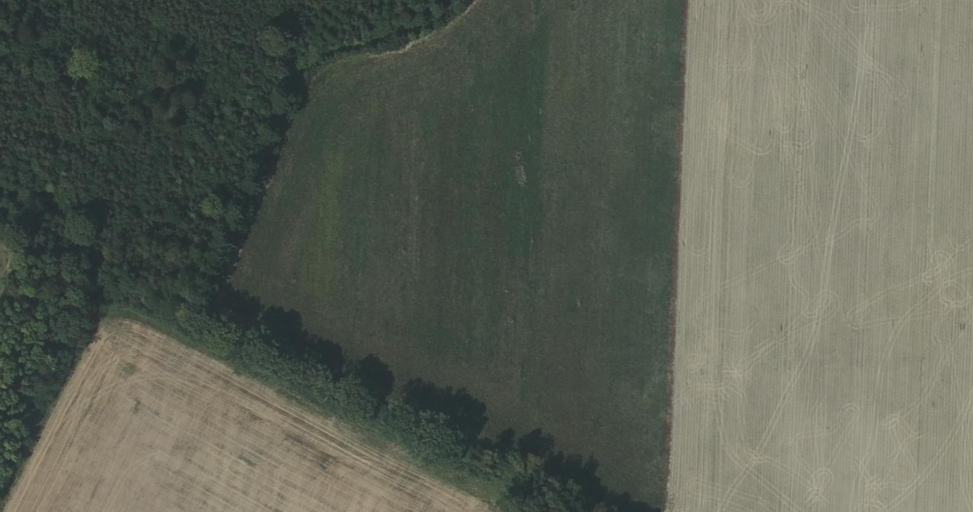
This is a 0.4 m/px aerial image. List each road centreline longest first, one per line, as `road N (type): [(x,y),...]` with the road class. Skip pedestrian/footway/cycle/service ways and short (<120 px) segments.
road 1 (track): [(457,0),(418,30),(313,51)]

